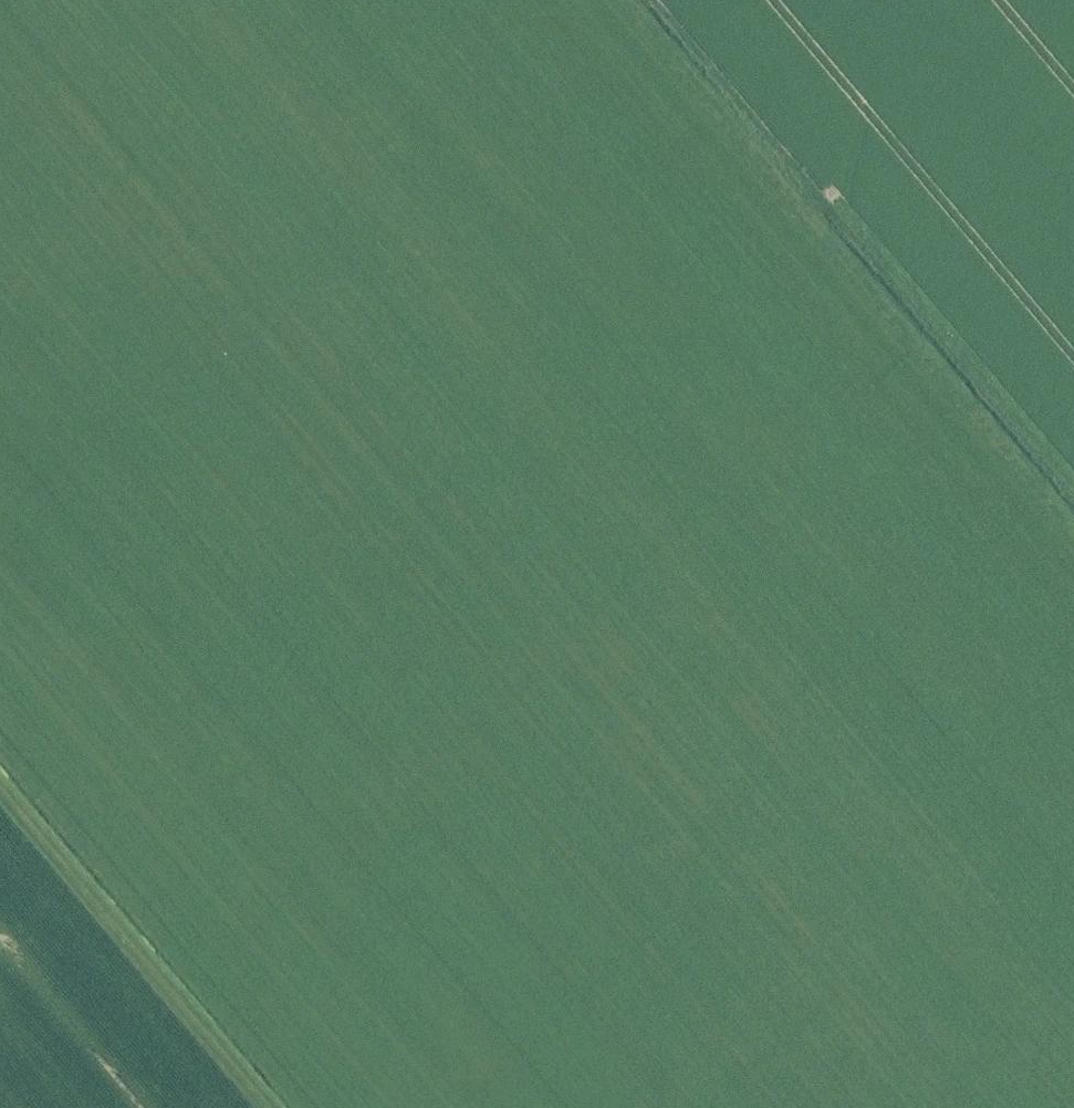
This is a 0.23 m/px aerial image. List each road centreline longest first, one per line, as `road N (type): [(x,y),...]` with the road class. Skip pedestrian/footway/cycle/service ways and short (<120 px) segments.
road 1 (track): [(274,1107),(0,786)]

